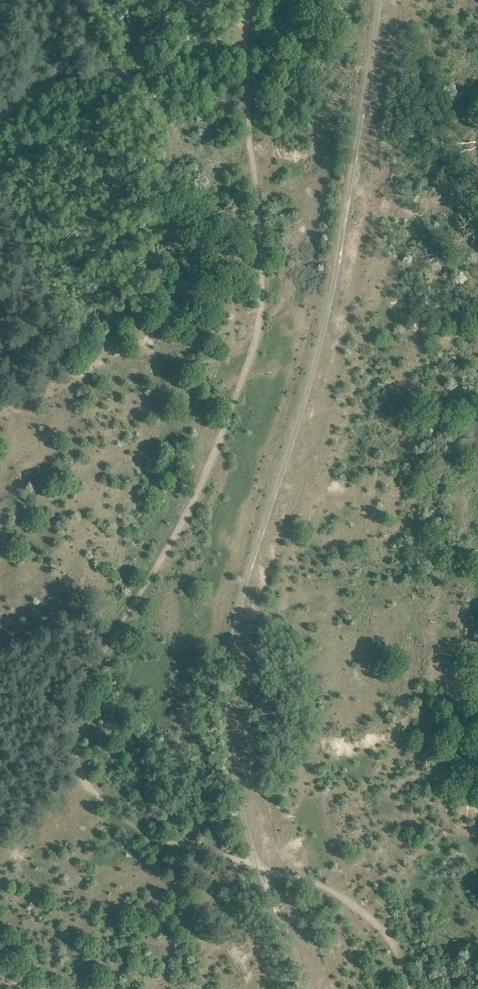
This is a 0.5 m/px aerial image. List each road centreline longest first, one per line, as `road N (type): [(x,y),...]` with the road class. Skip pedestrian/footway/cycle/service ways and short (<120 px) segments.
road 1 (track): [(248,13),(250,132),(264,258),(260,307),(200,493),(74,710)]
road 2 (track): [(406,988),(401,958),(377,920),(255,859),(169,842),(121,818),(80,771),(71,745),(74,710)]
road 3 (track): [(0,116),(44,85),(189,55),(248,13)]

